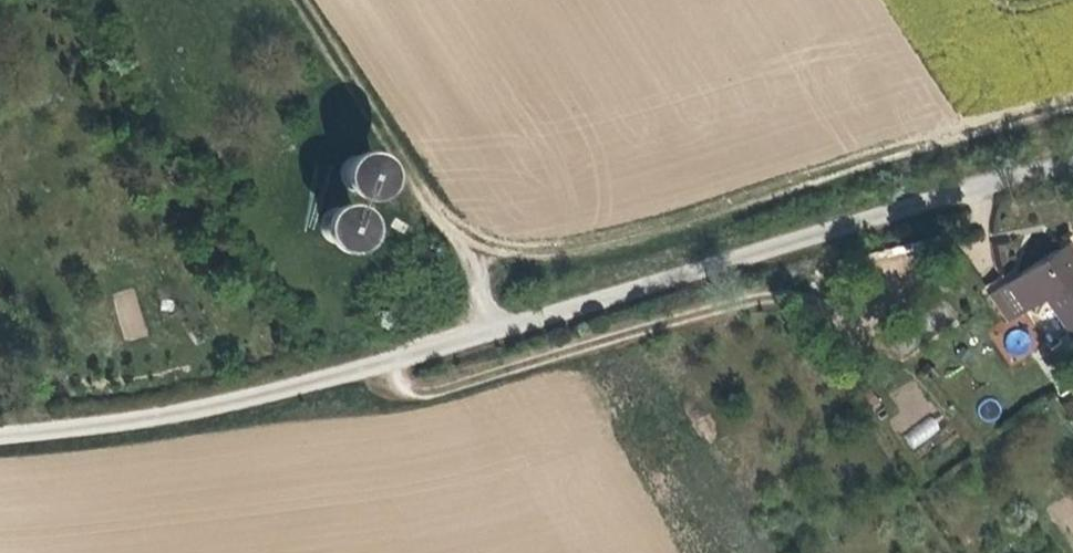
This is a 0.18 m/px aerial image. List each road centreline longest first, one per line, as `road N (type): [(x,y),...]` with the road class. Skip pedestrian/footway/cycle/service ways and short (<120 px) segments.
road 1 (unclassified): [(1072,158),(1024,155),(290,388),(0,430)]
road 2 (track): [(1072,97),(923,137),(485,280)]
road 3 (track): [(294,0),(446,217),(500,321)]
road 4 (track): [(730,308),(412,393),(372,362)]

